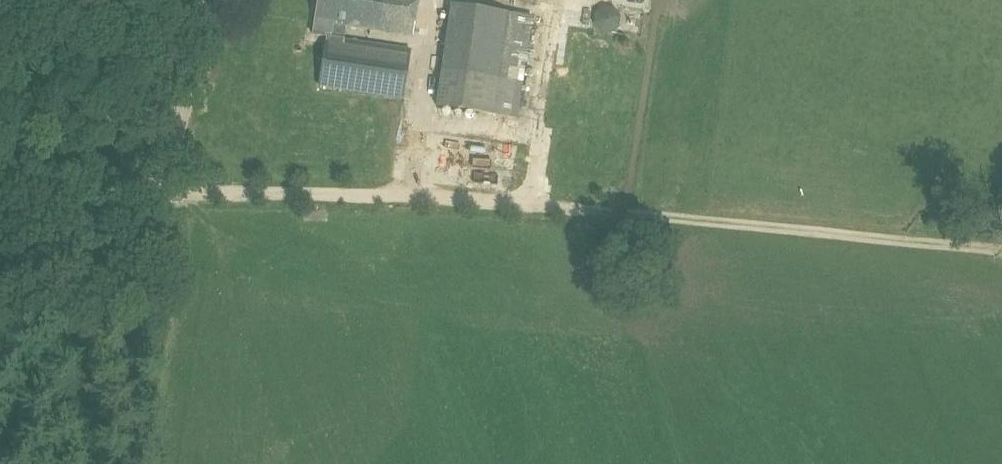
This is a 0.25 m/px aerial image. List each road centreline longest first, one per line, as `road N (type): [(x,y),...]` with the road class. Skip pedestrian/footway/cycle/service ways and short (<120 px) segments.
road 1 (track): [(1001,249),(407,195),(0,189)]

